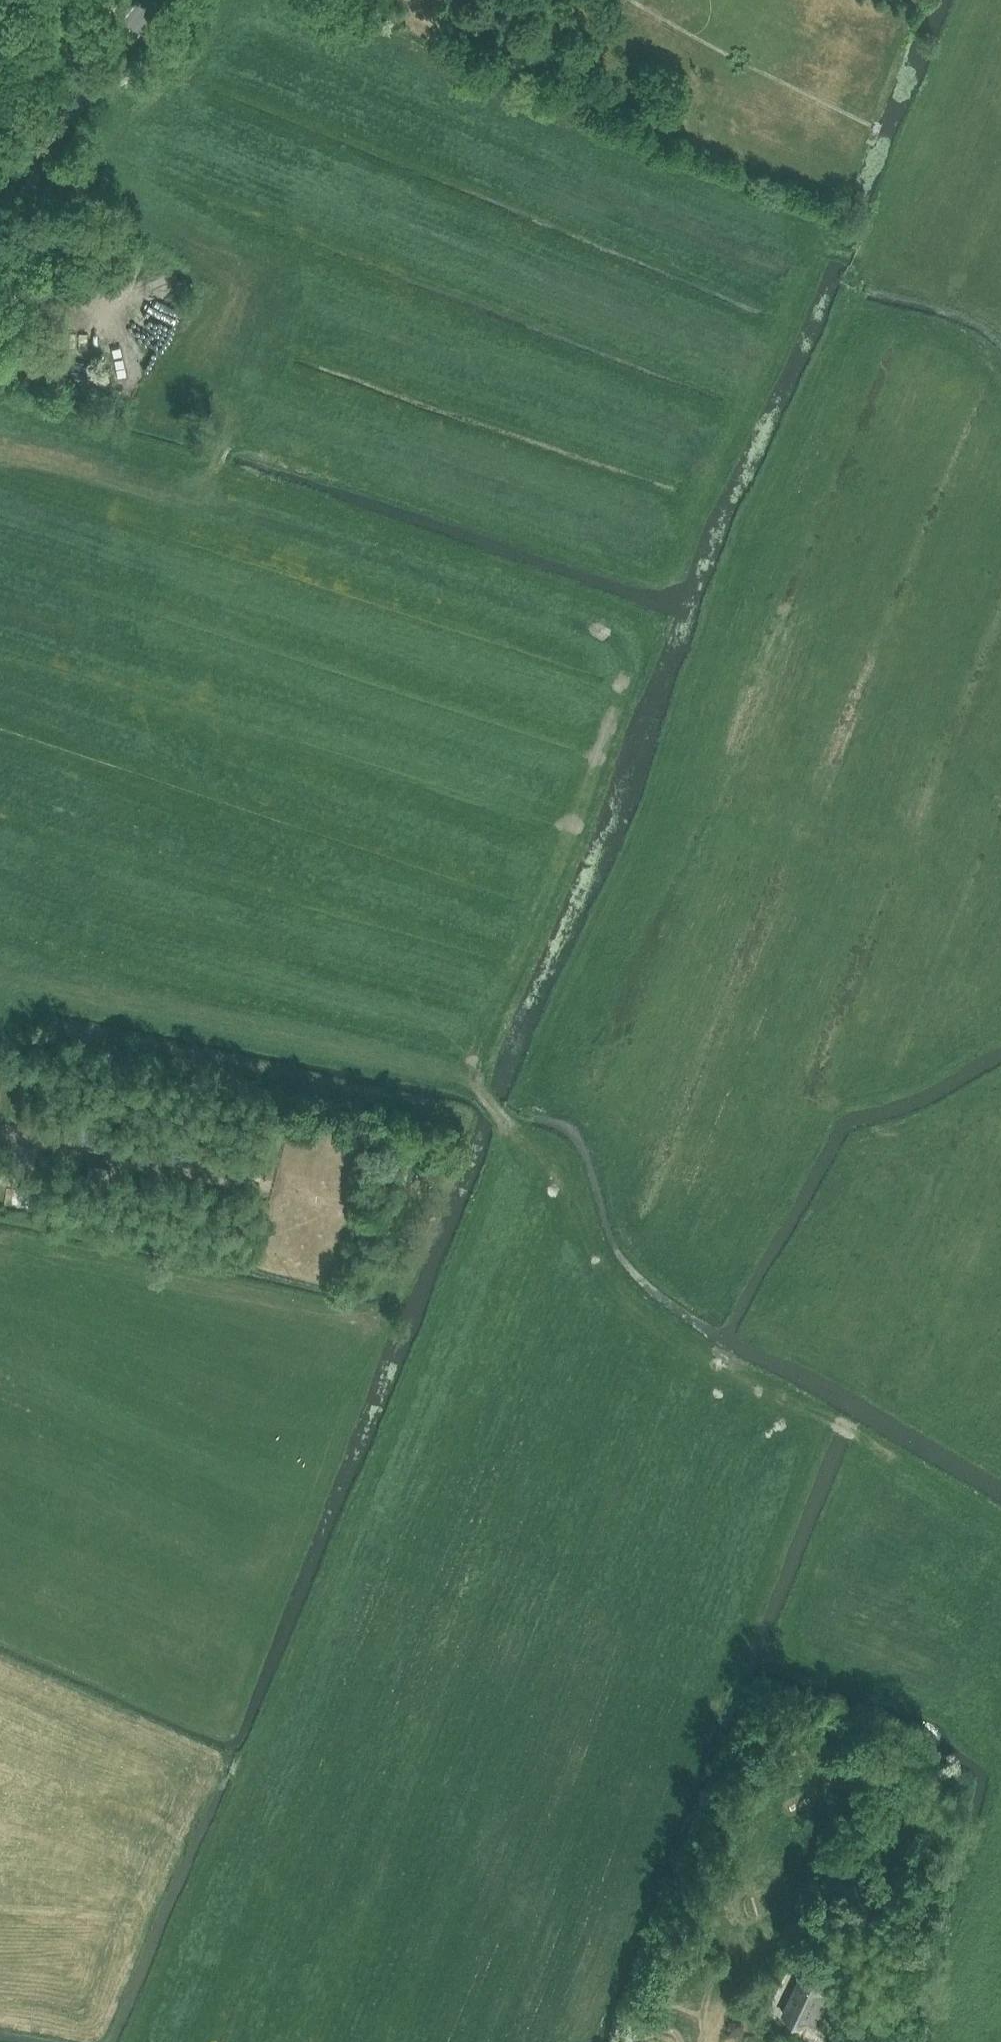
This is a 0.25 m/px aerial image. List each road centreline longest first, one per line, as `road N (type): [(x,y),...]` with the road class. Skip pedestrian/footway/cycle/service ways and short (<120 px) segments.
road 1 (secondary): [(0,224),(174,0)]

